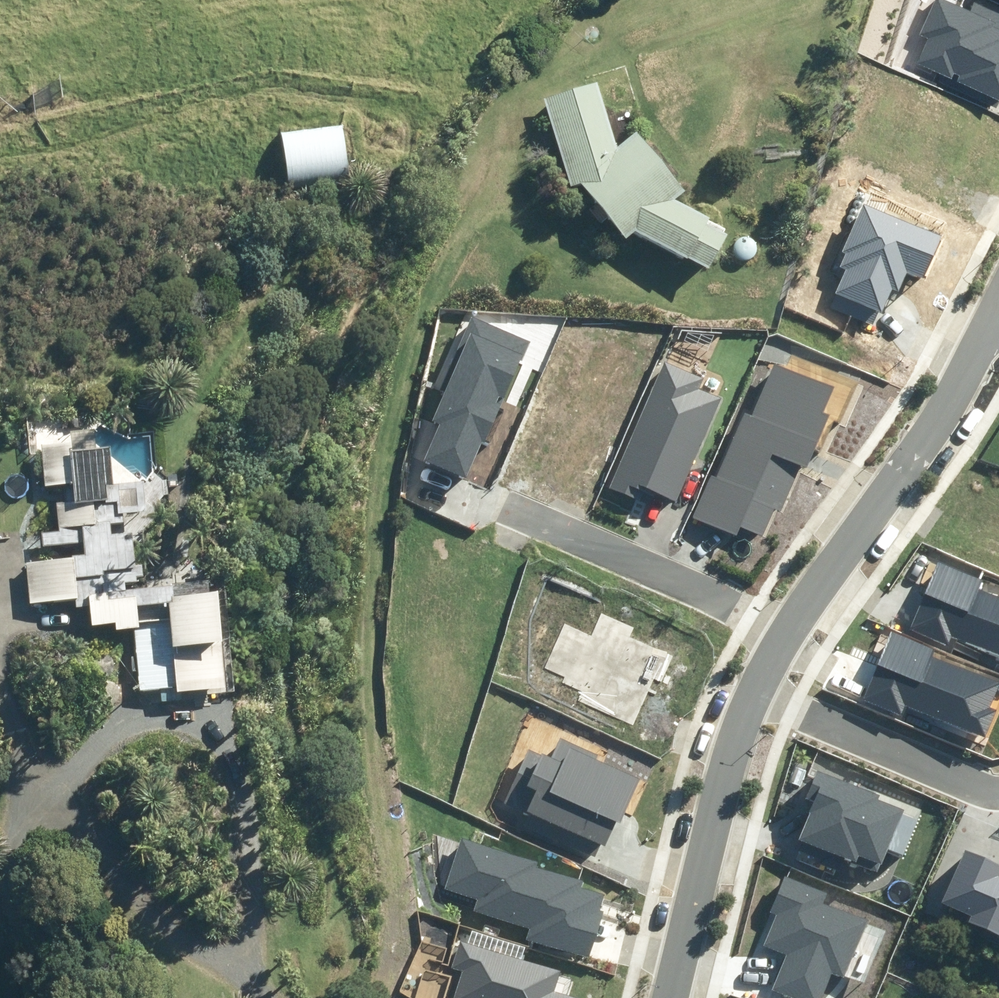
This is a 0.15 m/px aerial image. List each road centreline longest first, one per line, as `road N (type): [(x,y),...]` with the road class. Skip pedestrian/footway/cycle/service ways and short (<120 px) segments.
road 1 (track): [(319,997),(349,941),(293,742),(285,601),(302,437),(362,262),(451,106),(538,0)]
road 2 (track): [(358,997),(374,933),(366,691),(376,479),(426,298),(475,254),(546,220)]
road 3 (track): [(0,825),(31,784),(106,738),(177,727),(221,750),(248,813),(264,907),(234,964),(260,997)]
road 4 (track): [(234,964),(127,898),(71,837),(31,784),(0,662)]
road 5 (residential): [(784,634),(998,320)]
road 6 (residential): [(784,634),(492,503)]
road 7 (residential): [(670,997),(726,771),(755,694)]
road 8 (residential): [(755,694),(967,790),(998,796)]

